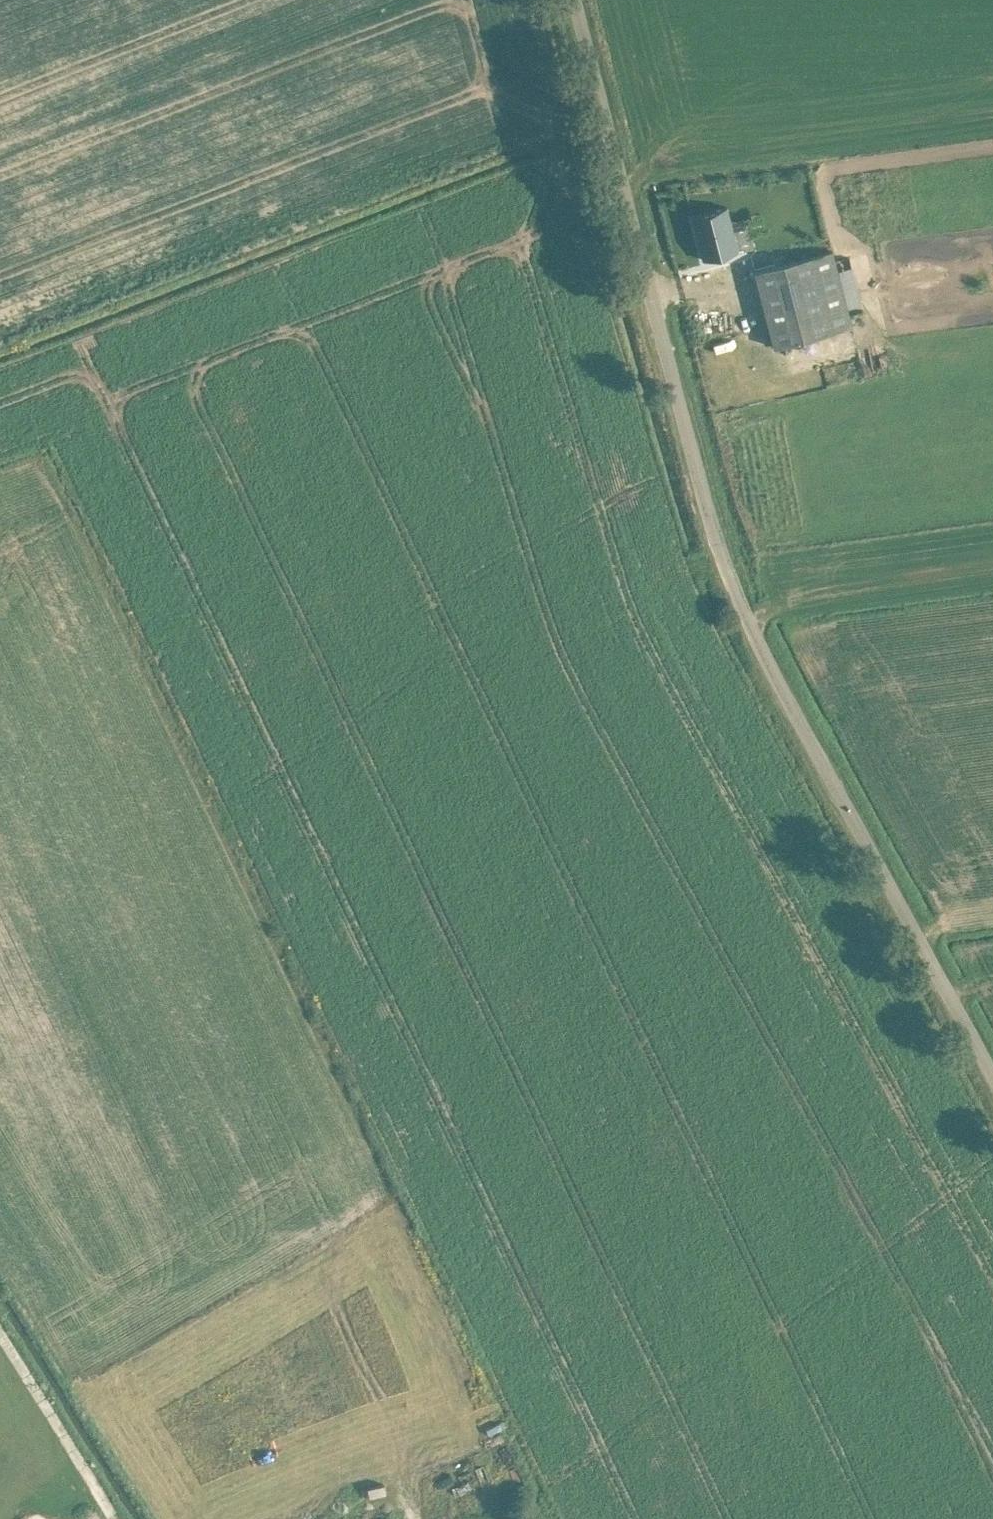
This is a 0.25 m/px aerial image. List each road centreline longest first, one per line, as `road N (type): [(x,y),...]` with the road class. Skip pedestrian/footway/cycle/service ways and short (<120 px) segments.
road 1 (unclassified): [(992,1074),(802,726),(721,555),(575,0)]

